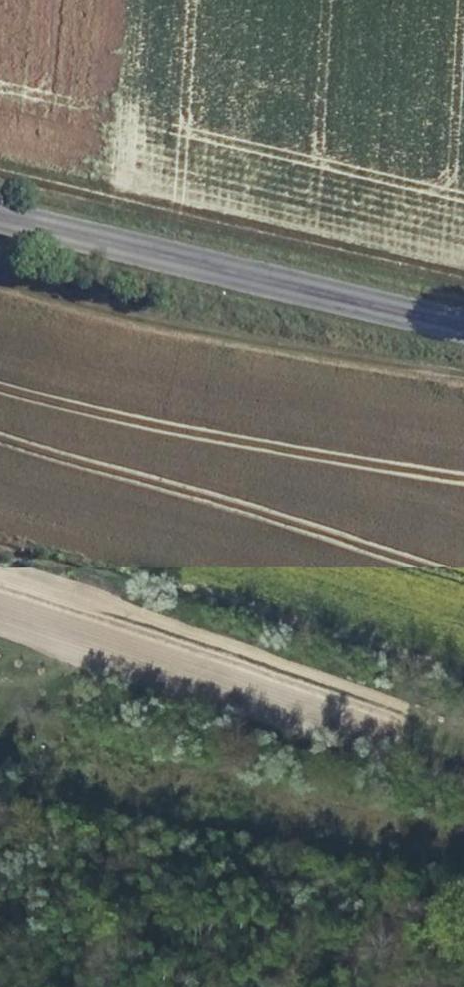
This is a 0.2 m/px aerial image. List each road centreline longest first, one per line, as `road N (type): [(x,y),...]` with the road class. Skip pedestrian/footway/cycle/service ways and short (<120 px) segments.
road 1 (track): [(0,768),(141,827),(463,887)]
road 2 (track): [(0,171),(463,283)]
road 3 (secondary): [(0,217),(463,326)]

